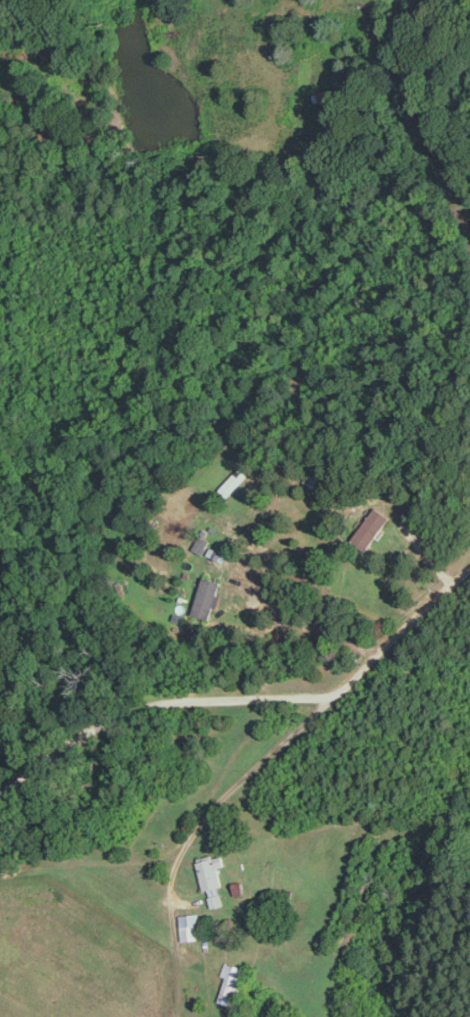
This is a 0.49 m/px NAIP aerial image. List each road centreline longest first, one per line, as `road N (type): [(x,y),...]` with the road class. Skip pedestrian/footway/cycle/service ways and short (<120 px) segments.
road 1 (residential): [(118,717),(196,700),(330,700),(469,566)]
road 2 (residential): [(0,800),(118,717)]

